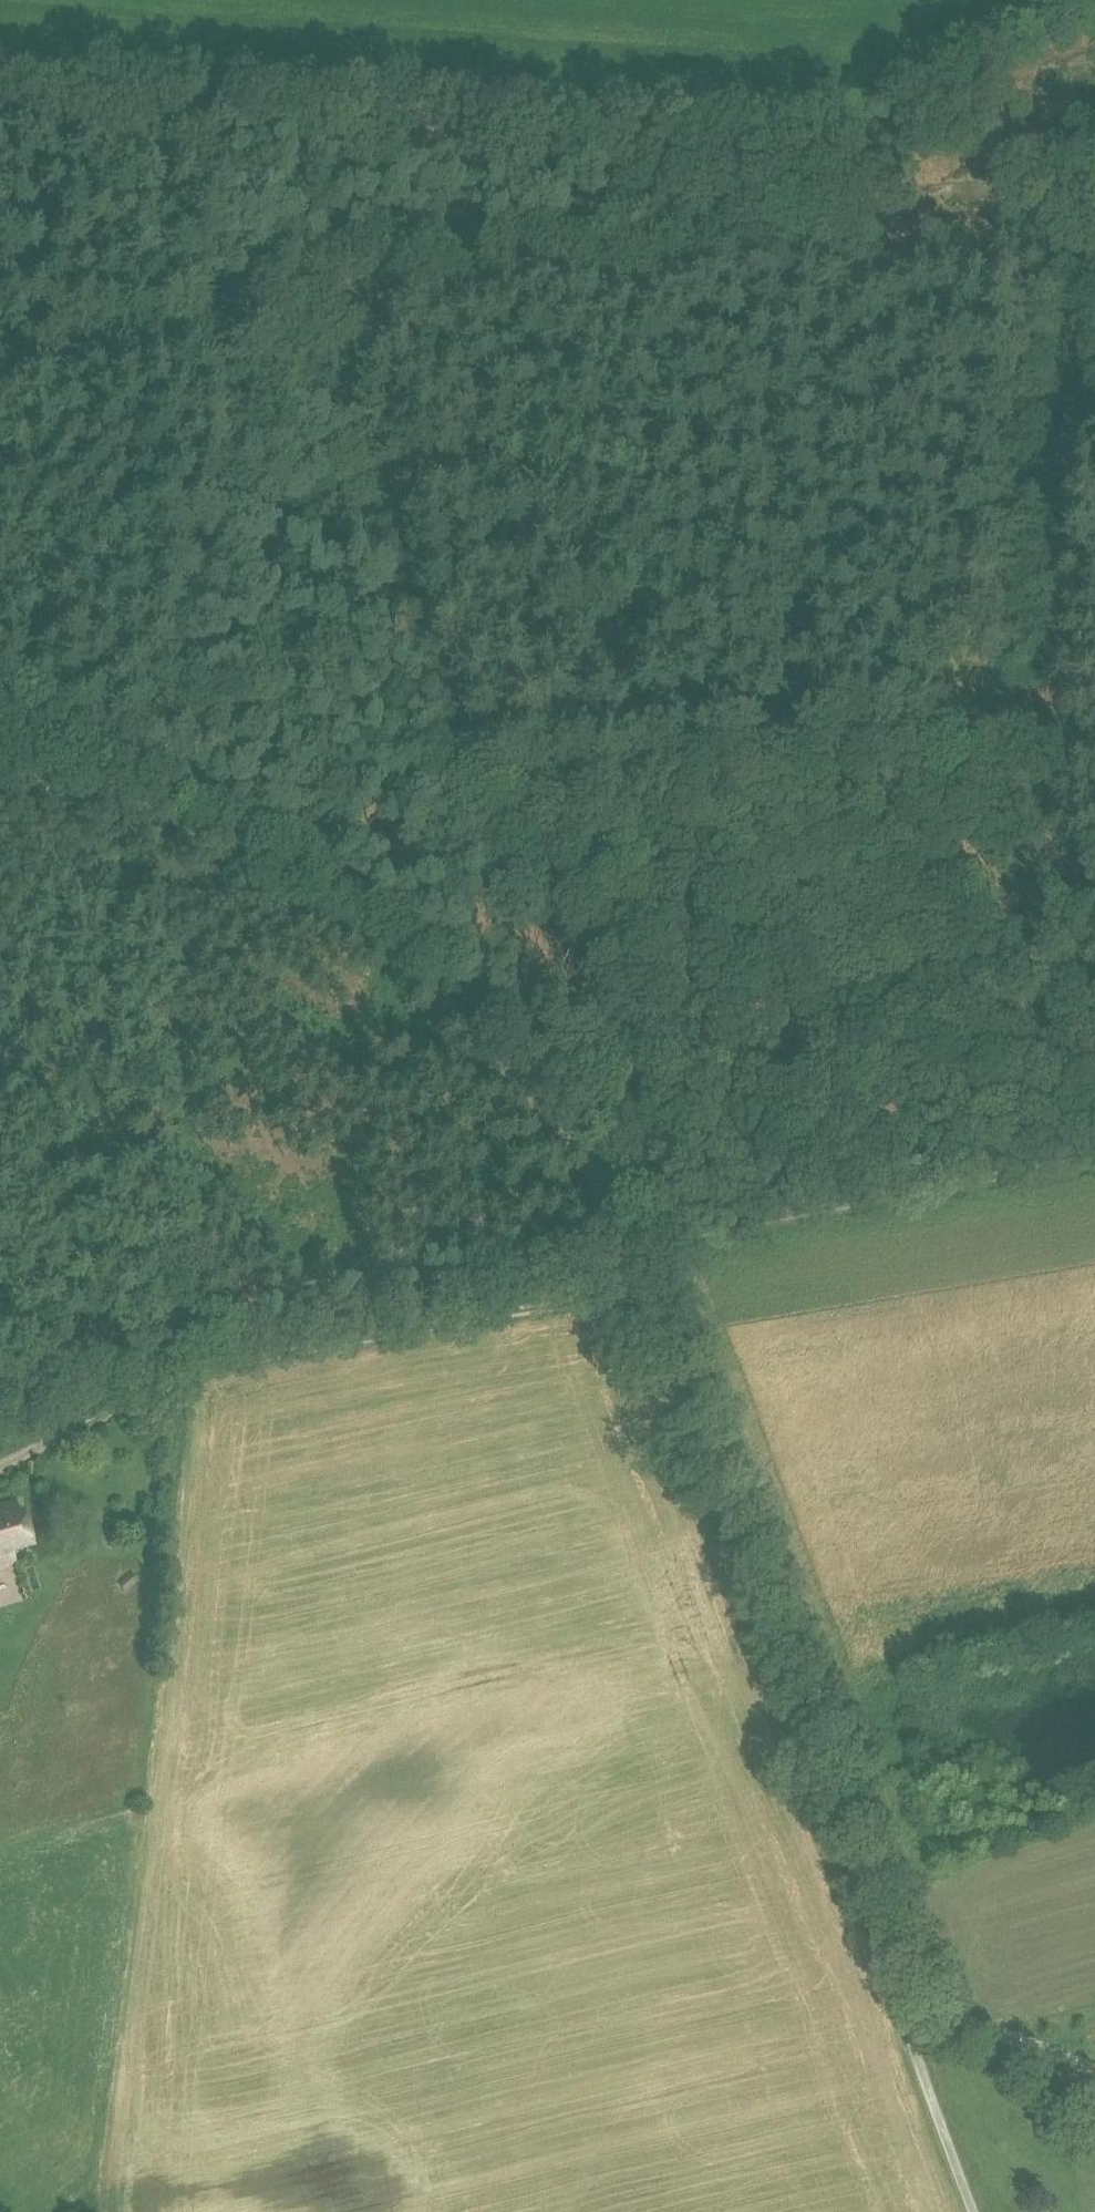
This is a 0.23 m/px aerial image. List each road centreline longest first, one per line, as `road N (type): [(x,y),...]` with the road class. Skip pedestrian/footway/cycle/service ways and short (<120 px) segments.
road 1 (unclassified): [(903,2001),(883,1972),(623,1255),(573,1146),(353,912),(252,828),(165,781),(0,720)]
road 2 (track): [(623,1255),(1094,1159)]
road 3 (track): [(903,2001),(1094,2068)]

